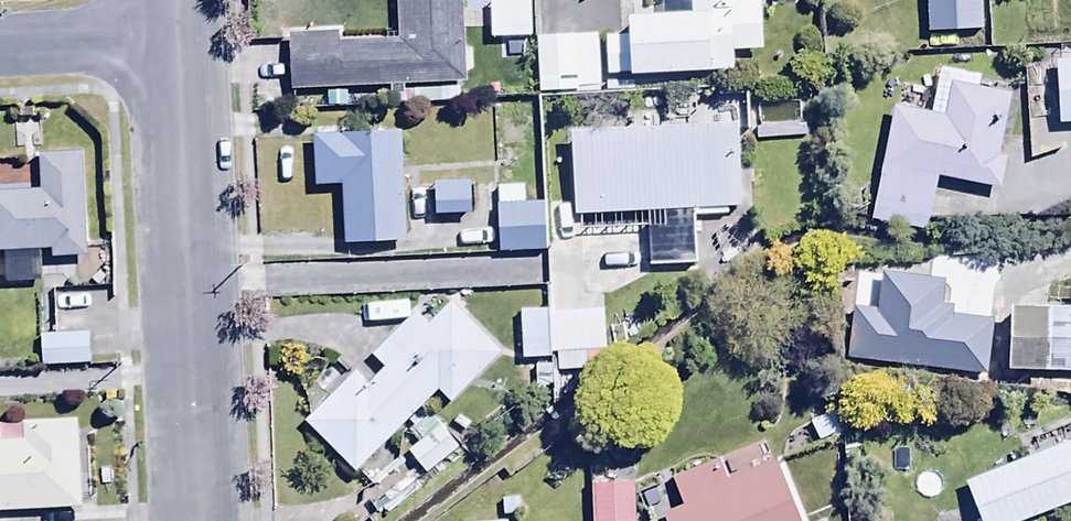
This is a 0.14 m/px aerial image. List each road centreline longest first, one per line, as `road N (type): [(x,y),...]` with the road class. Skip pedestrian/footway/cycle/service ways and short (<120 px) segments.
road 1 (unclassified): [(174,39),(198,520)]
road 2 (residential): [(0,48),(174,39)]

